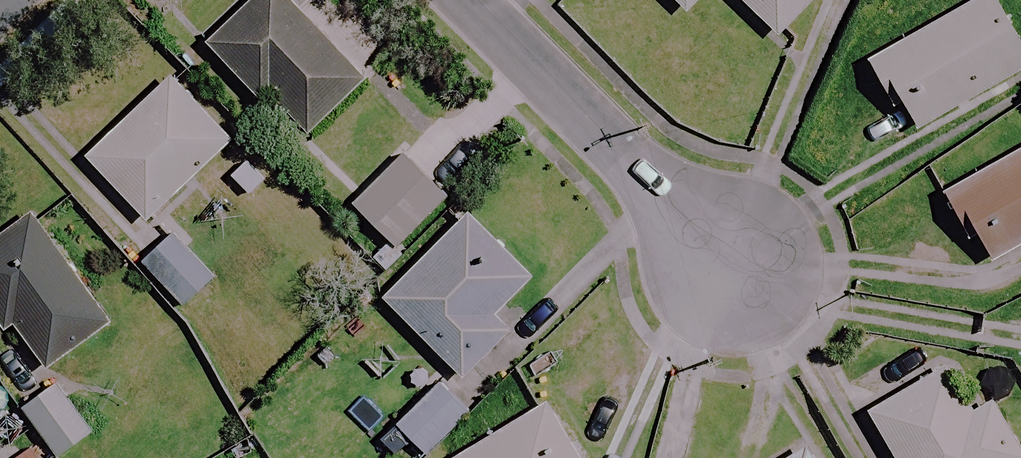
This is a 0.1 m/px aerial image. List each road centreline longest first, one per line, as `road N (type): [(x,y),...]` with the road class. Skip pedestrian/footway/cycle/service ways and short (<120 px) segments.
road 1 (residential): [(744,273),(466,0)]

